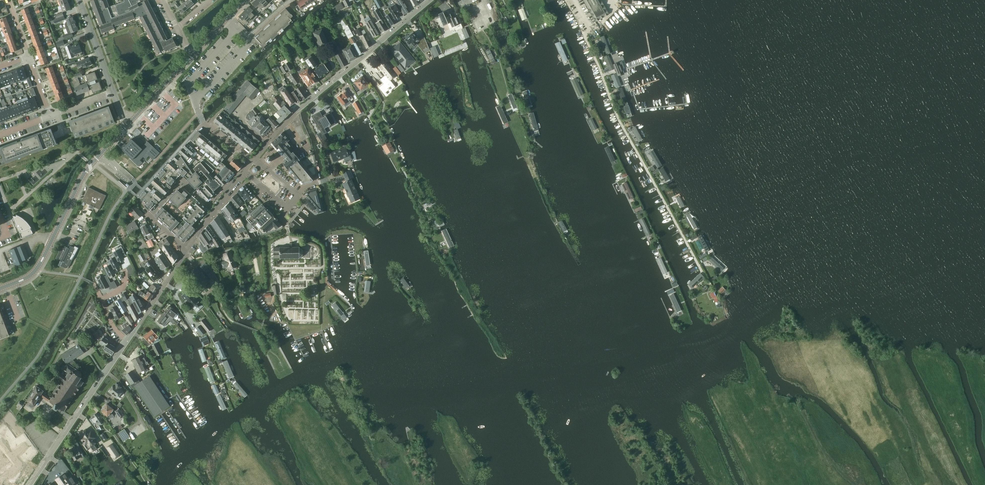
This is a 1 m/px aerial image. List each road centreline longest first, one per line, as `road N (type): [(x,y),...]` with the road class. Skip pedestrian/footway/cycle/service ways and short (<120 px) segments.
road 1 (residential): [(206,221),(294,115),(433,0)]
road 2 (tertiary): [(0,289),(37,271),(83,178),(130,124)]
road 3 (residential): [(31,484),(127,341)]

